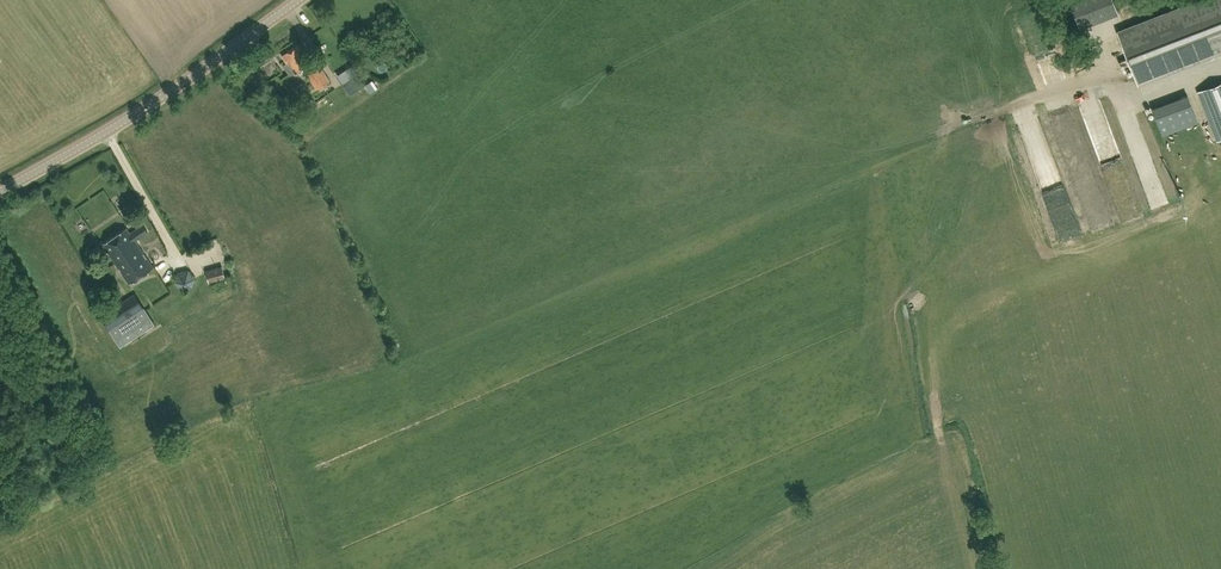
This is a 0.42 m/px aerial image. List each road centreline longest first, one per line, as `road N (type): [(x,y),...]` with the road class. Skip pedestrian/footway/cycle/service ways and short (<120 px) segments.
road 1 (tertiary): [(0,192),(92,143),(298,0)]

